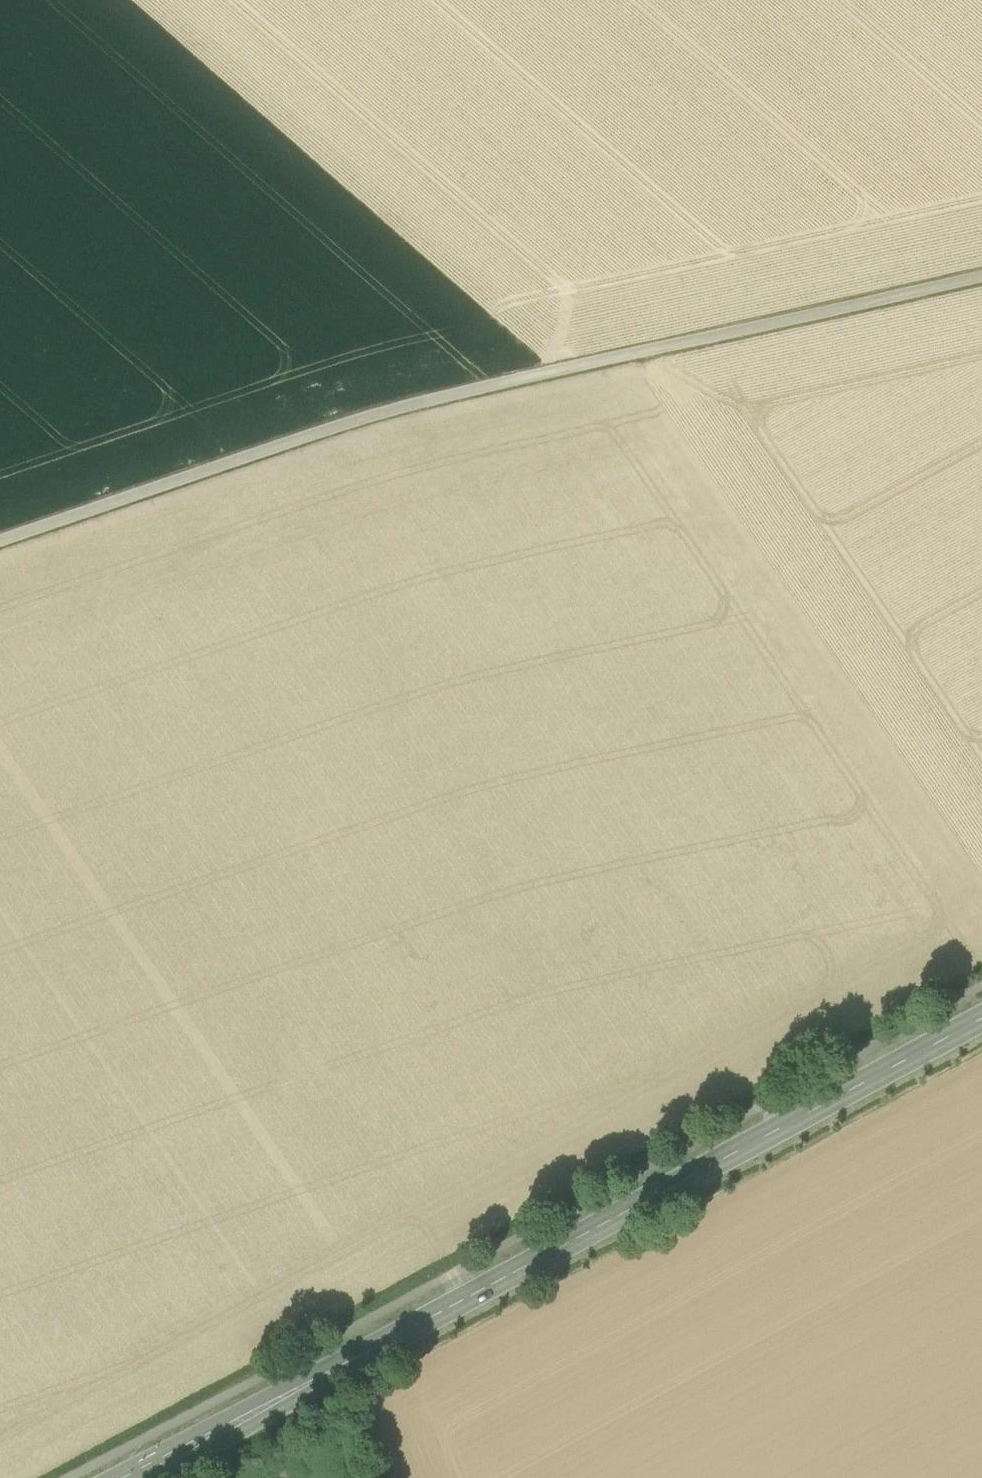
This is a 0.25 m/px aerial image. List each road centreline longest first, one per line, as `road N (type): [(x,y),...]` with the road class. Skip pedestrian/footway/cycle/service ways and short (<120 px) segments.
road 1 (unclassified): [(0,540),(282,443),(541,374),(981,279)]
road 2 (tertiary): [(981,1019),(141,1477)]

